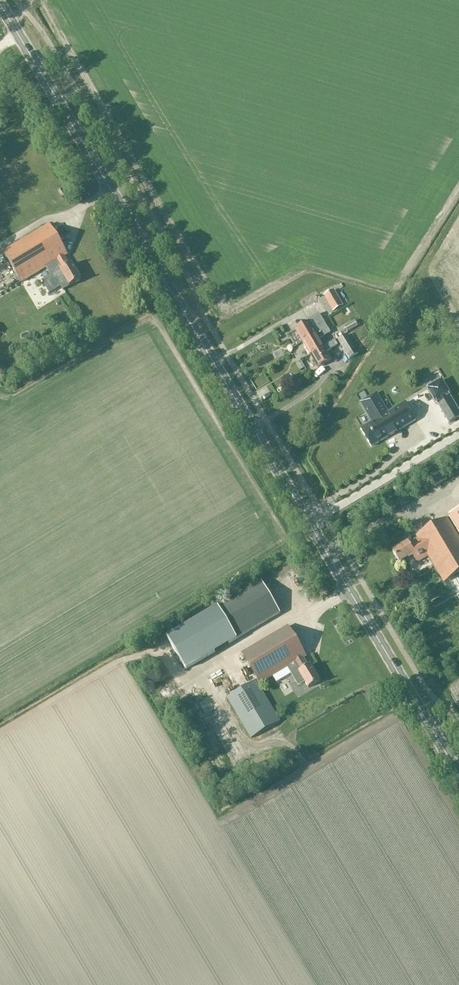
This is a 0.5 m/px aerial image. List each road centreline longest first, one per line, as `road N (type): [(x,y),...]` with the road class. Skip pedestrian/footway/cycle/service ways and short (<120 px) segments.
road 1 (secondary): [(458,776),(0,9)]

